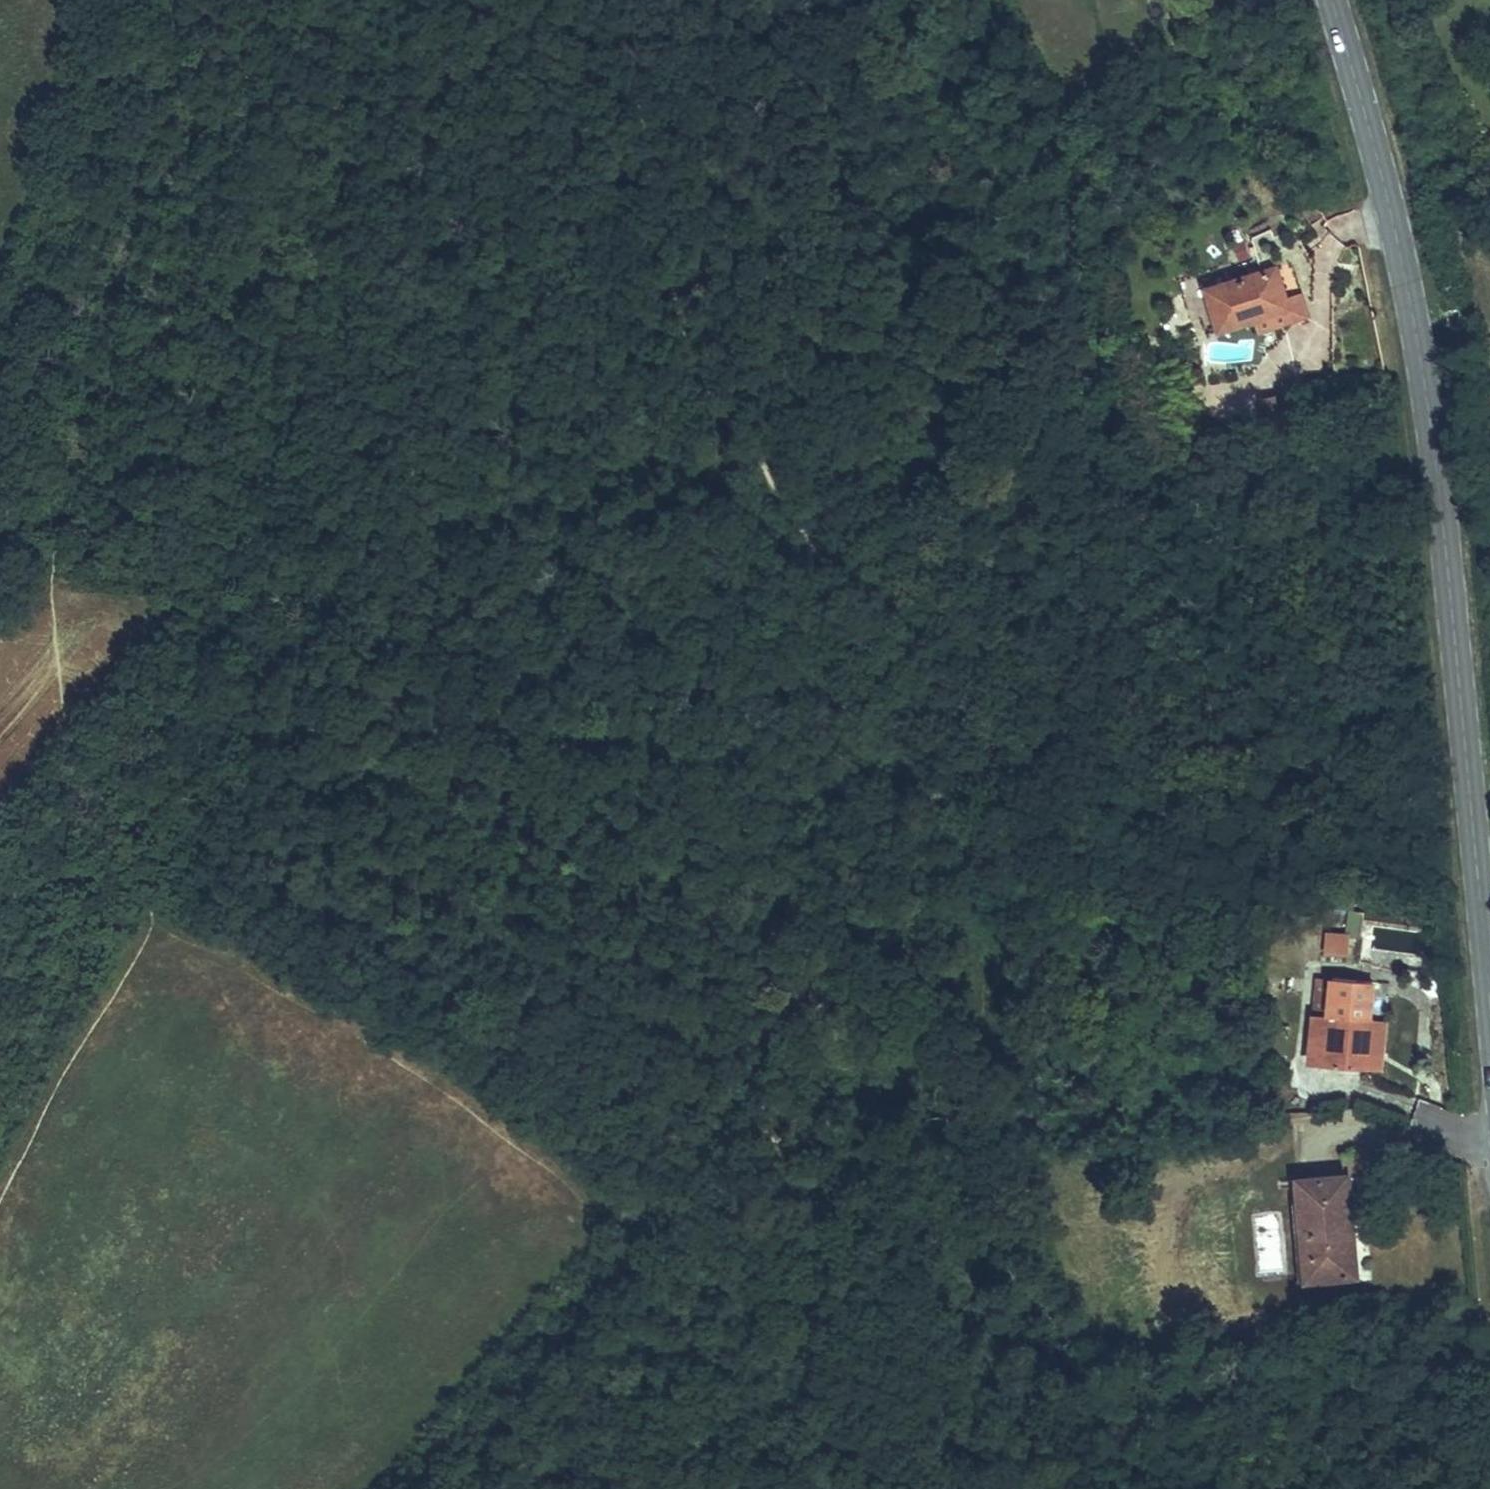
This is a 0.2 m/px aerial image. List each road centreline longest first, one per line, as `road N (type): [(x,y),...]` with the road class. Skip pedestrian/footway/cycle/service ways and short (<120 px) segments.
road 1 (secondary): [(1328,0),(1396,229),(1423,372),(1489,1026)]
road 2 (track): [(992,772),(953,694),(811,559),(683,331),(654,207),(638,63),(577,0)]

